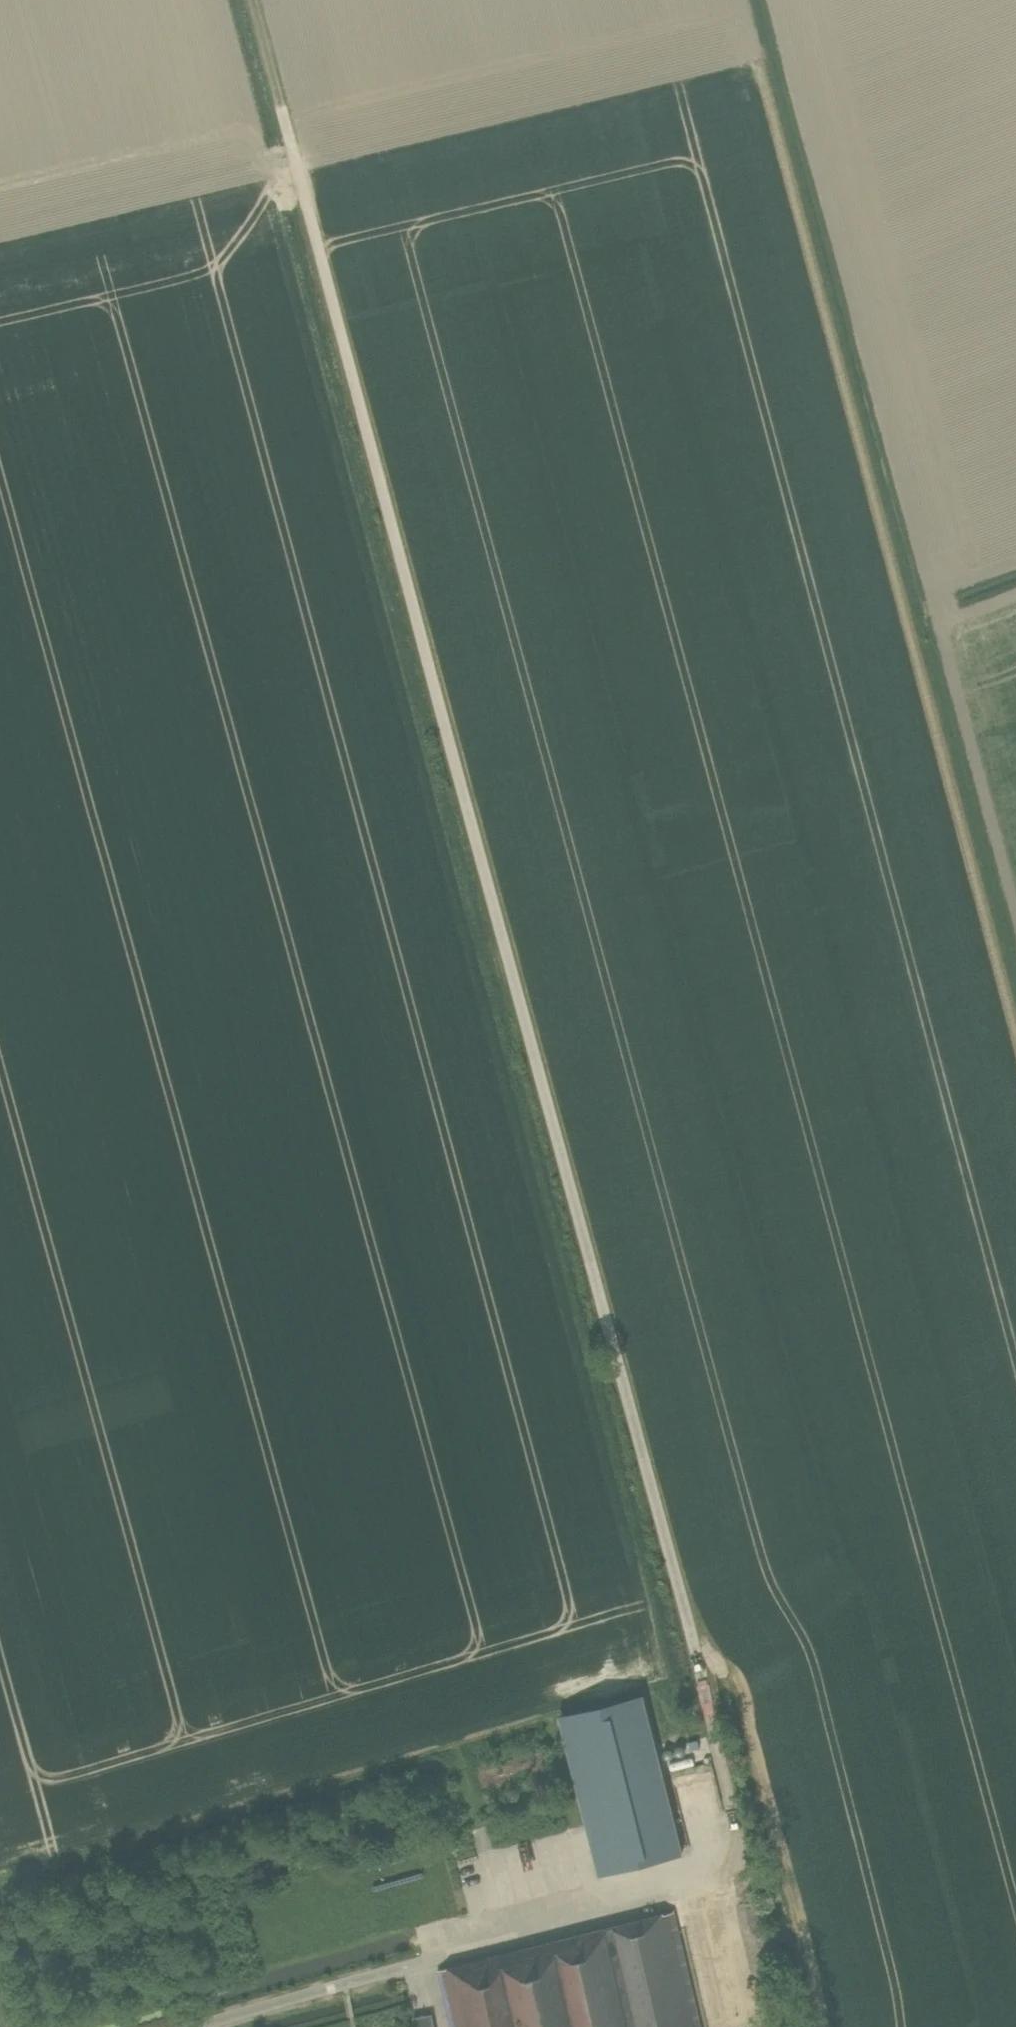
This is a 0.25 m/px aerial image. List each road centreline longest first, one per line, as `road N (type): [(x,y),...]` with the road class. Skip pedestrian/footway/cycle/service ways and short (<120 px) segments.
road 1 (residential): [(199,2026),(430,1962)]

